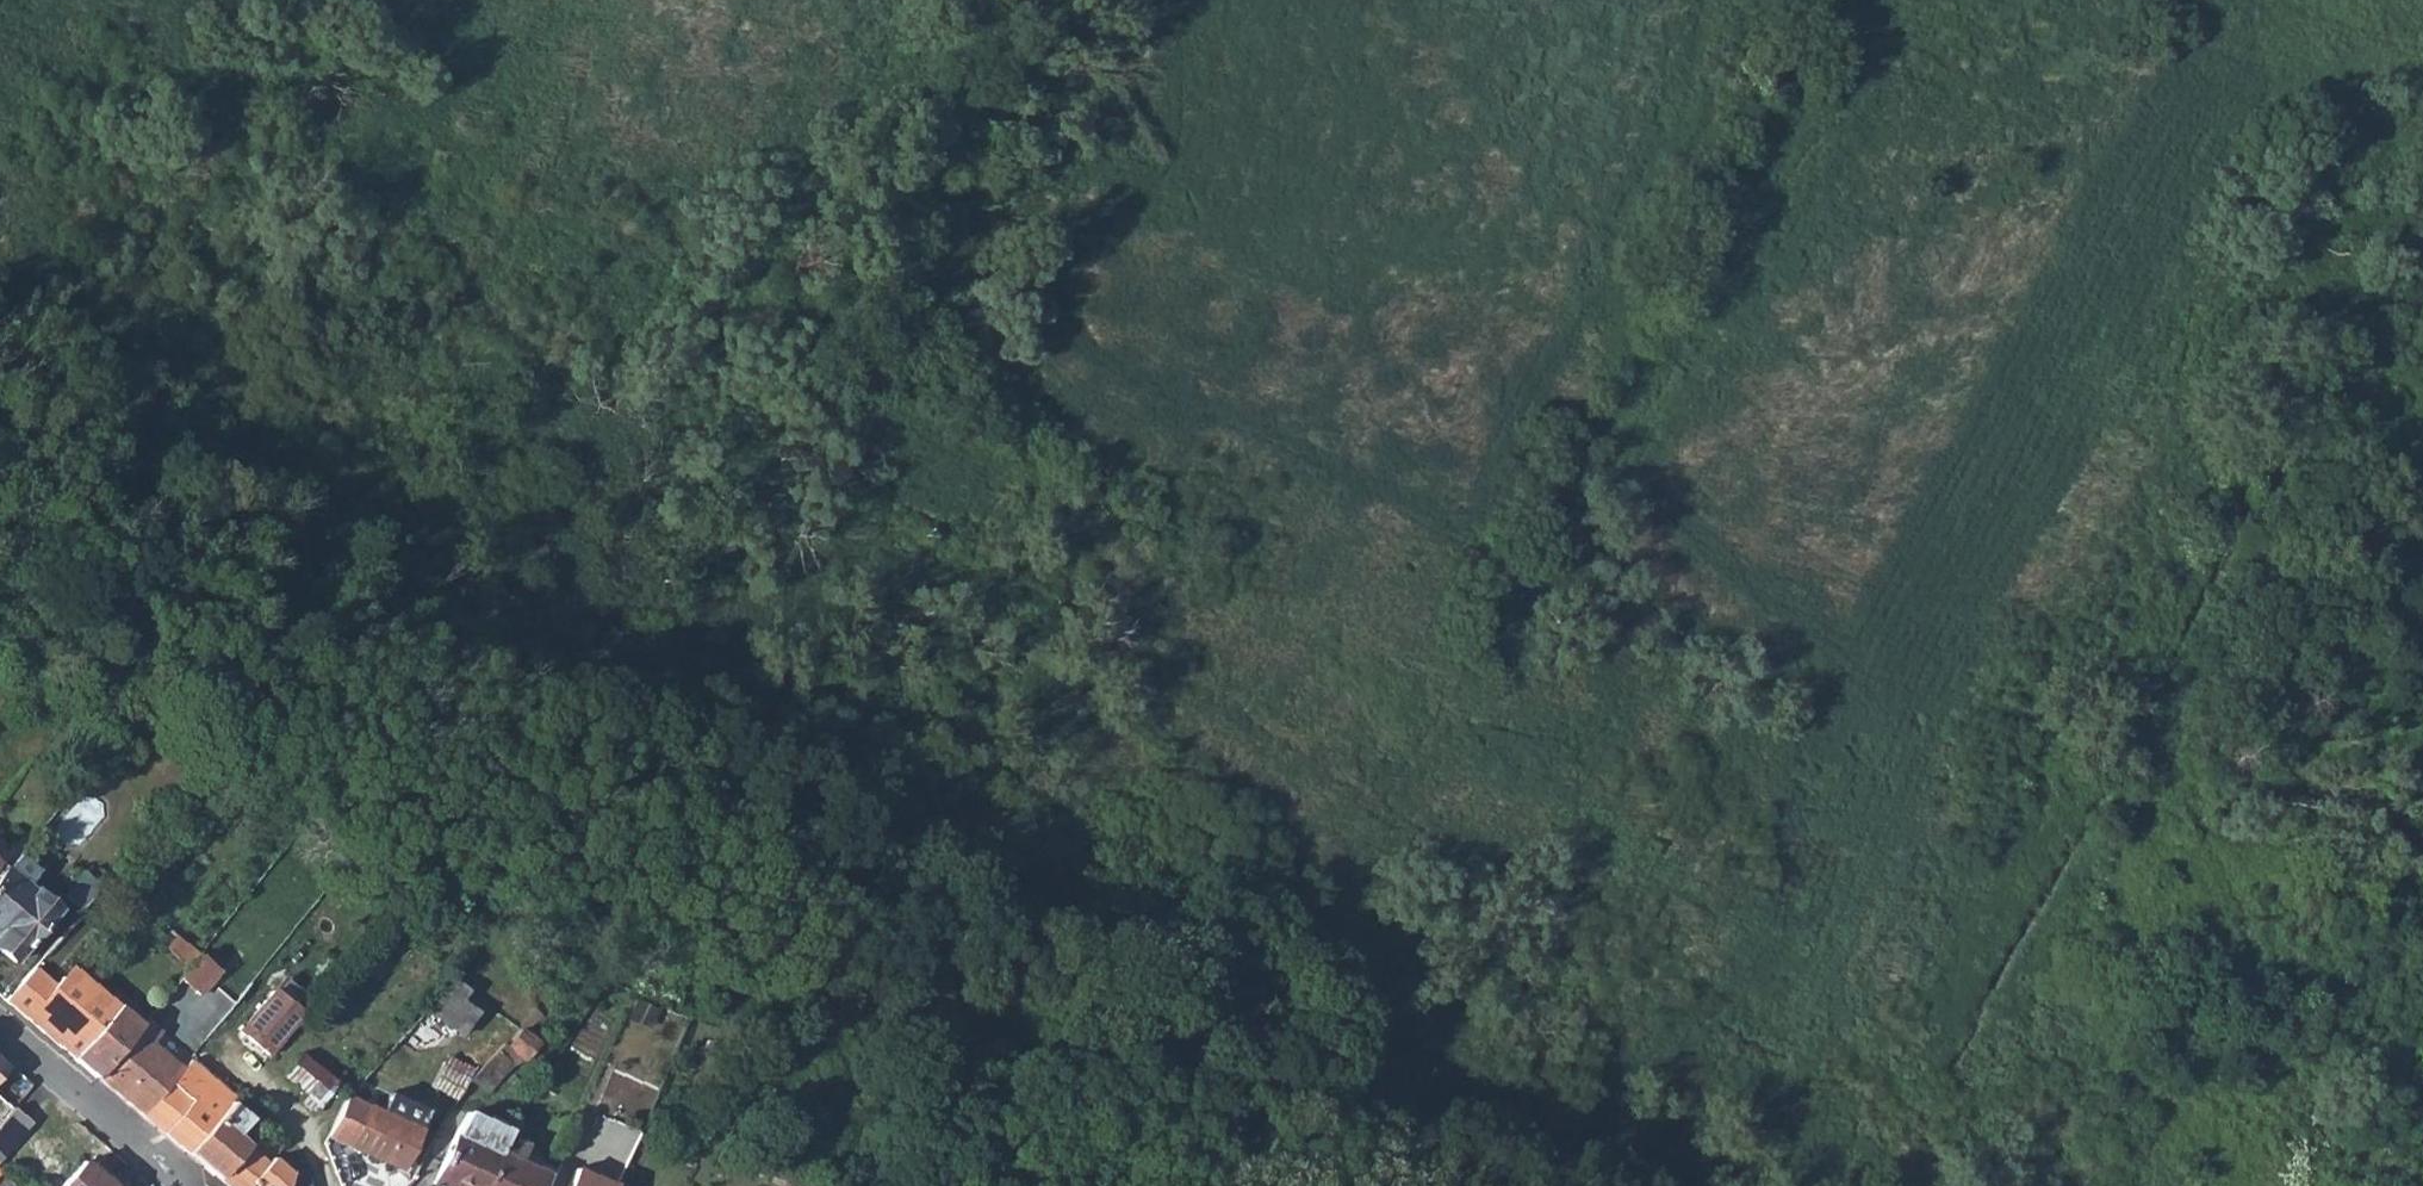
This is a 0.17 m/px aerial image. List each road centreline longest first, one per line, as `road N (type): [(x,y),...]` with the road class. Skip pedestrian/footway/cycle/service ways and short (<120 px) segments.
road 1 (residential): [(0,1026),(192,1185)]

